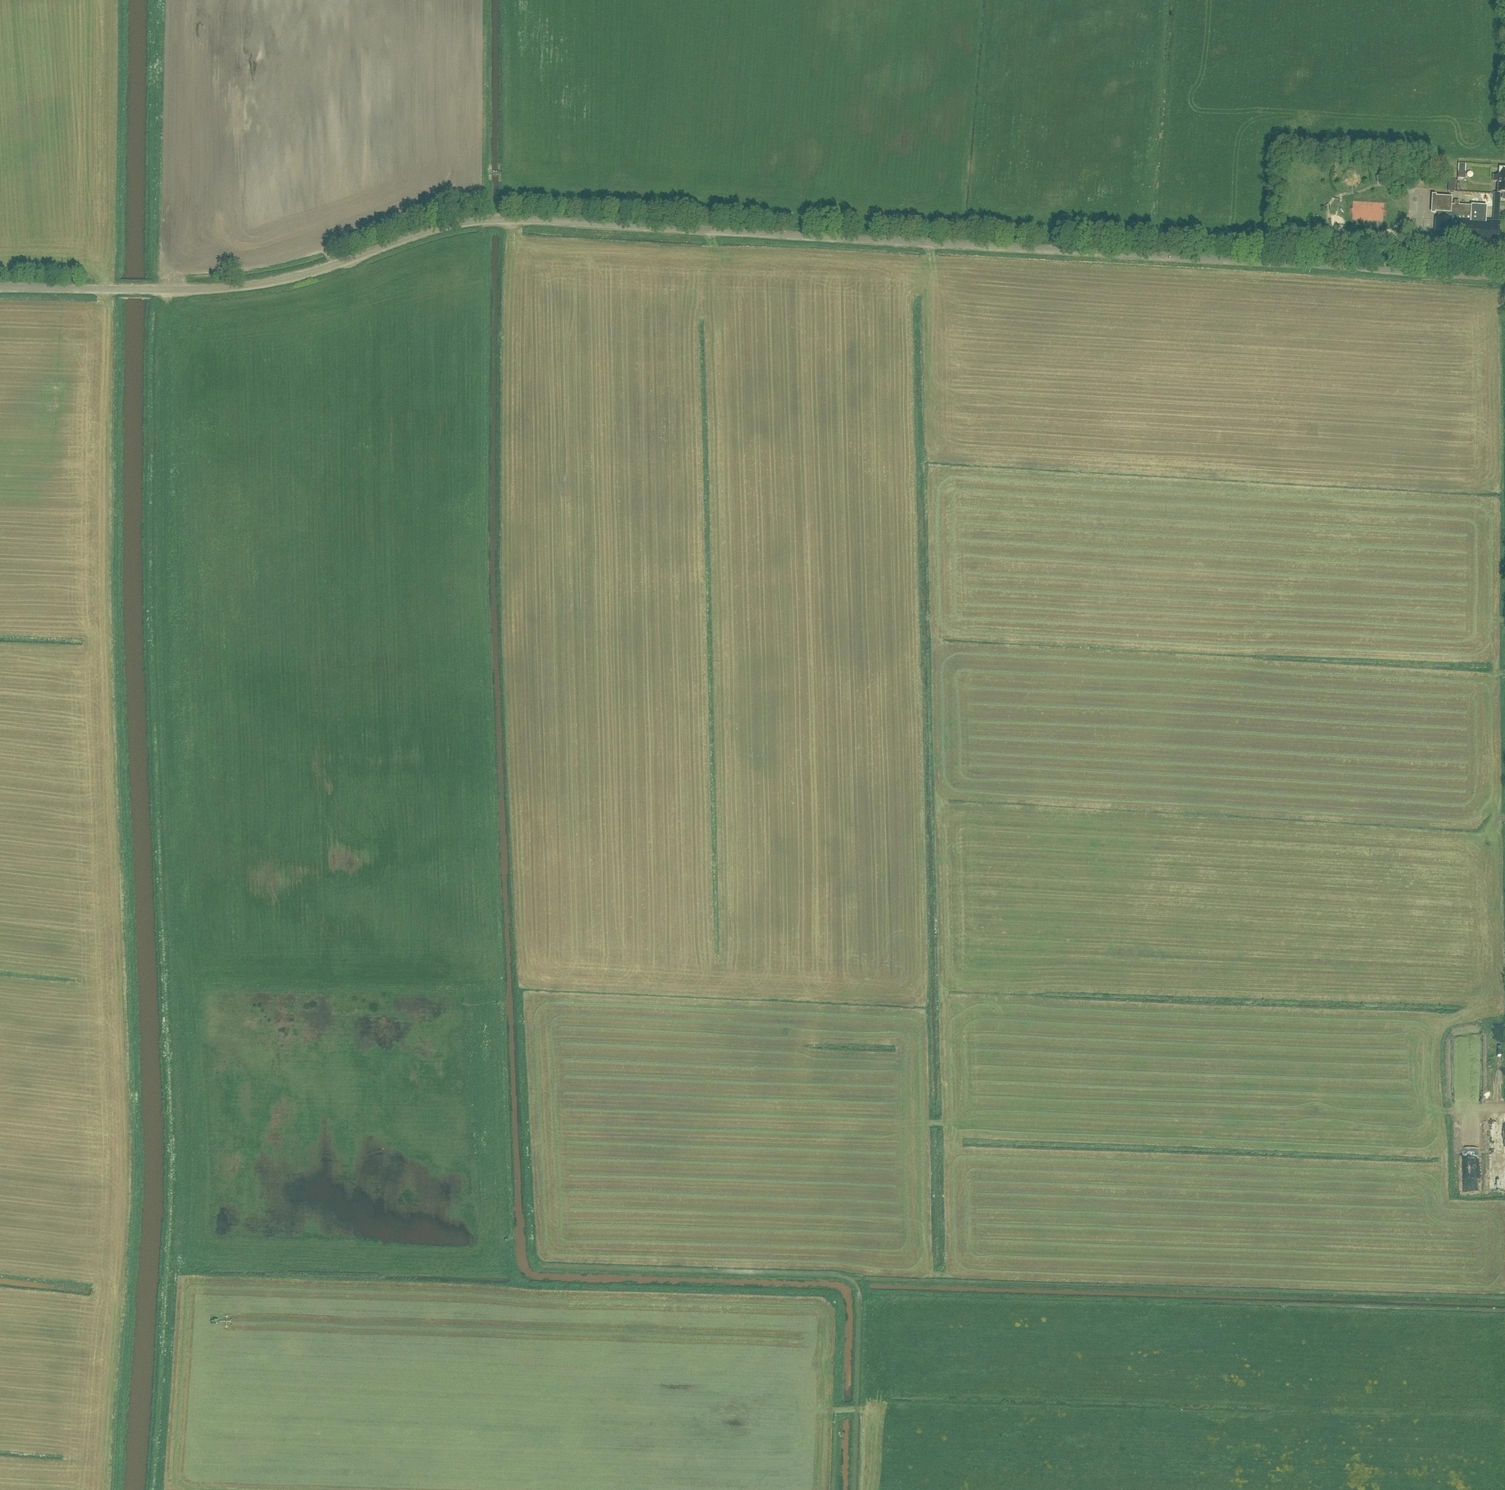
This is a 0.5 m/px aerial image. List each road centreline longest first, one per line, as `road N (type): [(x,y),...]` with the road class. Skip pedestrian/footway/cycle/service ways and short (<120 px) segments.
road 1 (unclassified): [(1504,275),(499,219),(438,228),(307,274),(238,287),(0,288)]

